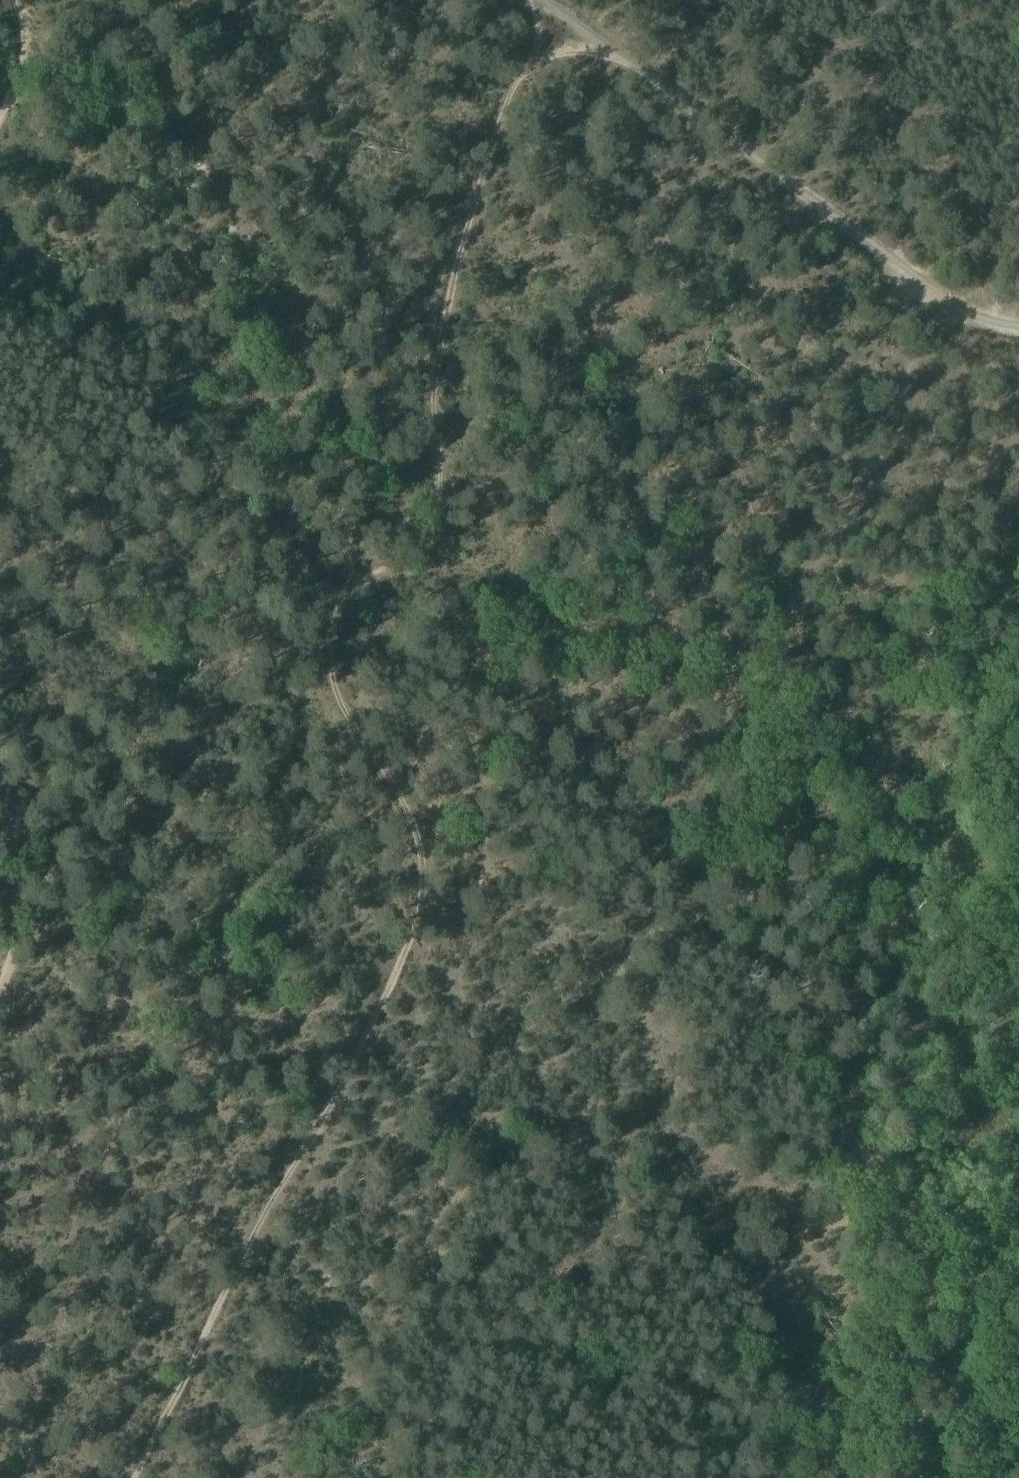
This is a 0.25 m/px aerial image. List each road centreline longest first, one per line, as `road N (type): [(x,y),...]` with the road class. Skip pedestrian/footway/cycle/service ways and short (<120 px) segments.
road 1 (track): [(534,56),(484,108),(444,249),(416,380),(418,511),(409,536),(343,597),(334,626),(330,659),(343,705),(414,827),(422,880),(412,935),(272,1195),(135,1477)]
road 2 (track): [(1018,331),(950,313),(597,47)]

